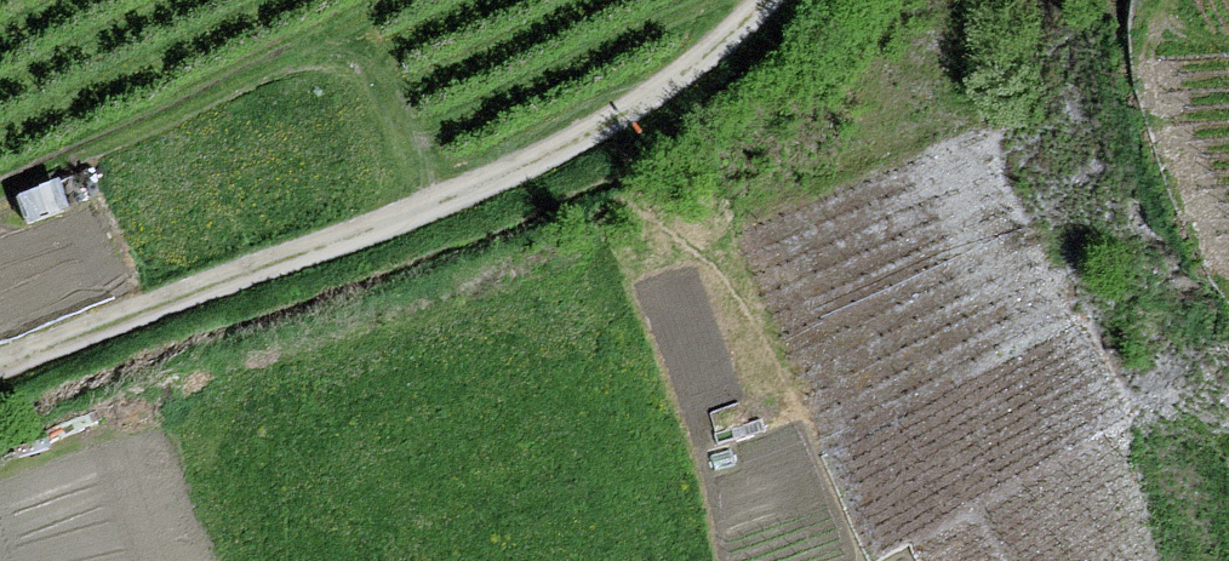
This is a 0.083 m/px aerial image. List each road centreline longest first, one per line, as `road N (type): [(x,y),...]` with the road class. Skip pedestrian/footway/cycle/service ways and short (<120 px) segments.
road 1 (track): [(0,371),(430,215),(593,143),(779,0)]
road 2 (track): [(0,198),(286,67),(356,44),(402,93),(448,207)]
road 3 (track): [(1099,0),(1099,114),(1197,331),(1228,363)]

